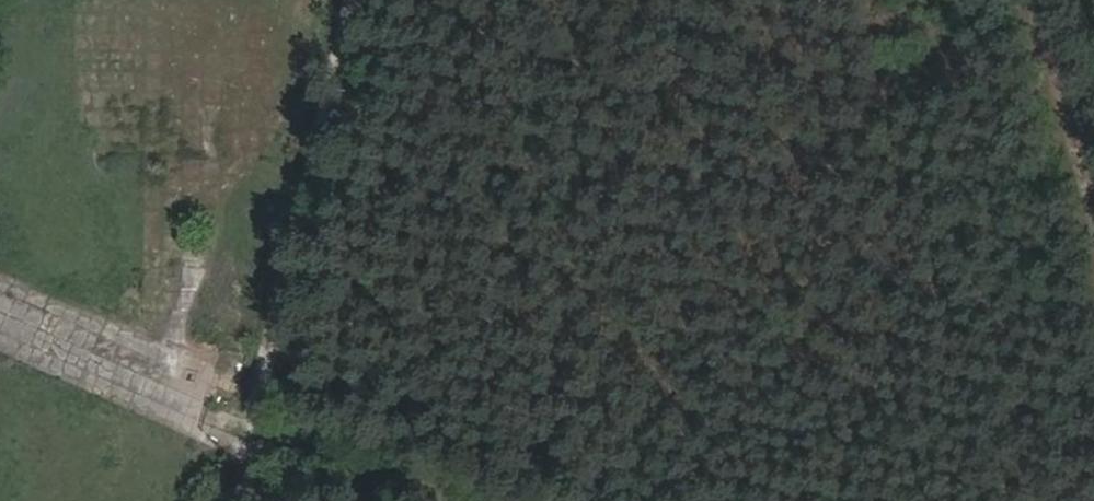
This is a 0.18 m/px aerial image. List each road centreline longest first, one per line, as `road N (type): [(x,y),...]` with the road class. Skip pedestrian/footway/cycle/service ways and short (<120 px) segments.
road 1 (track): [(250,417),(352,0)]
road 2 (track): [(1040,0),(1093,204)]
road 3 (track): [(250,417),(434,500)]

